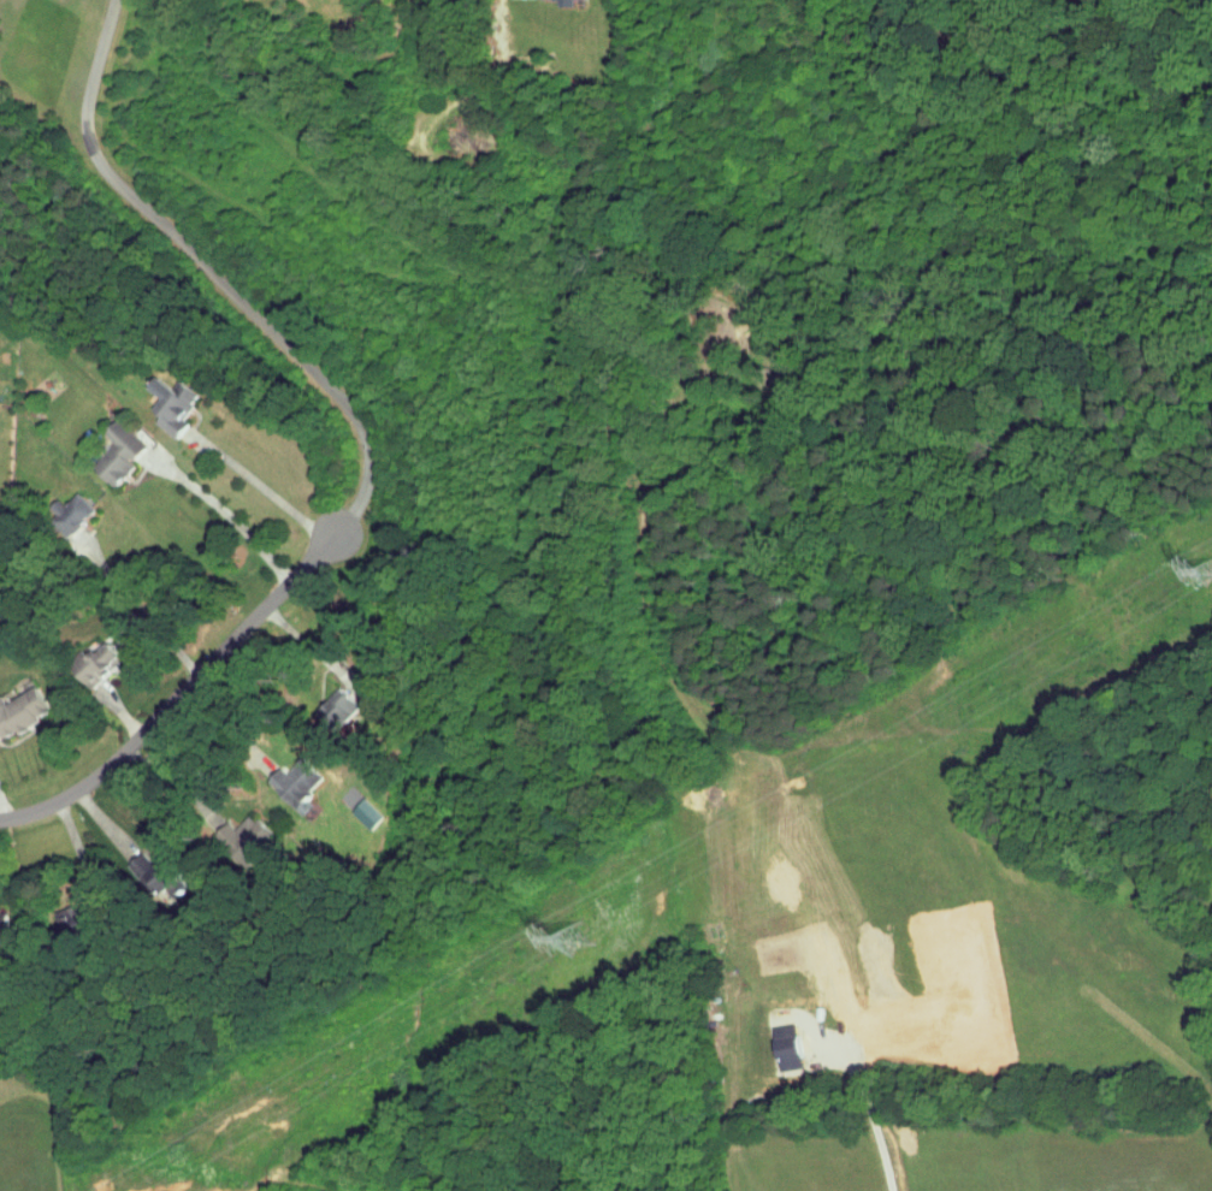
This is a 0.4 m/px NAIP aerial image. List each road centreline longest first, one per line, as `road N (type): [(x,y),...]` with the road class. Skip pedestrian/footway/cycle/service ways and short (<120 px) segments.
road 1 (residential): [(355,506),(368,476),(357,417),(107,172),(89,142),(87,102),(117,0)]
road 2 (residential): [(0,820),(63,804),(104,774),(330,544),(355,506)]

